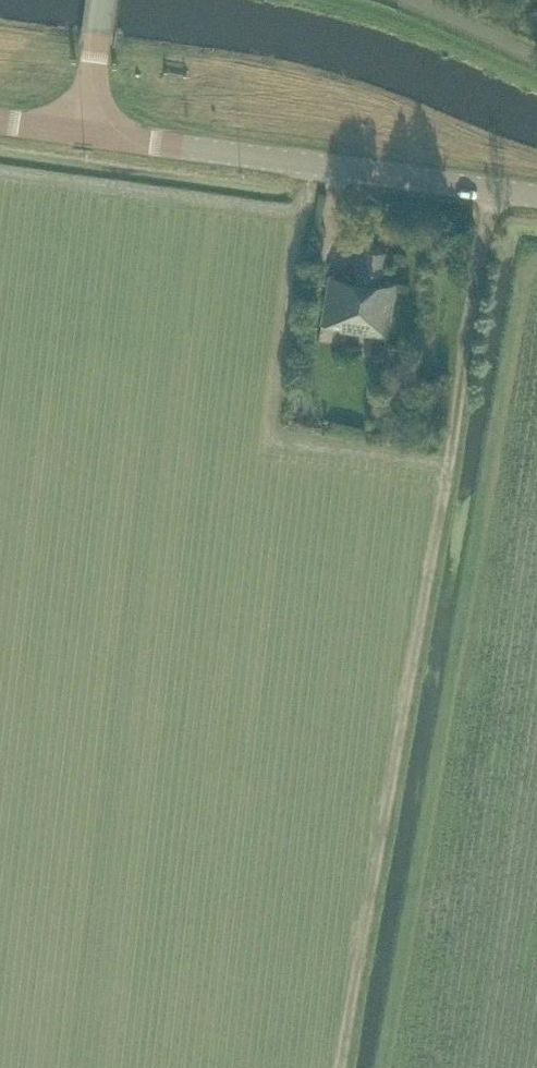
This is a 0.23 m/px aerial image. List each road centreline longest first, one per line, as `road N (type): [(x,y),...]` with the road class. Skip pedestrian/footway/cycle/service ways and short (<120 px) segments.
road 1 (secondary): [(536,192),(84,130)]
road 2 (residential): [(84,130),(101,0)]

